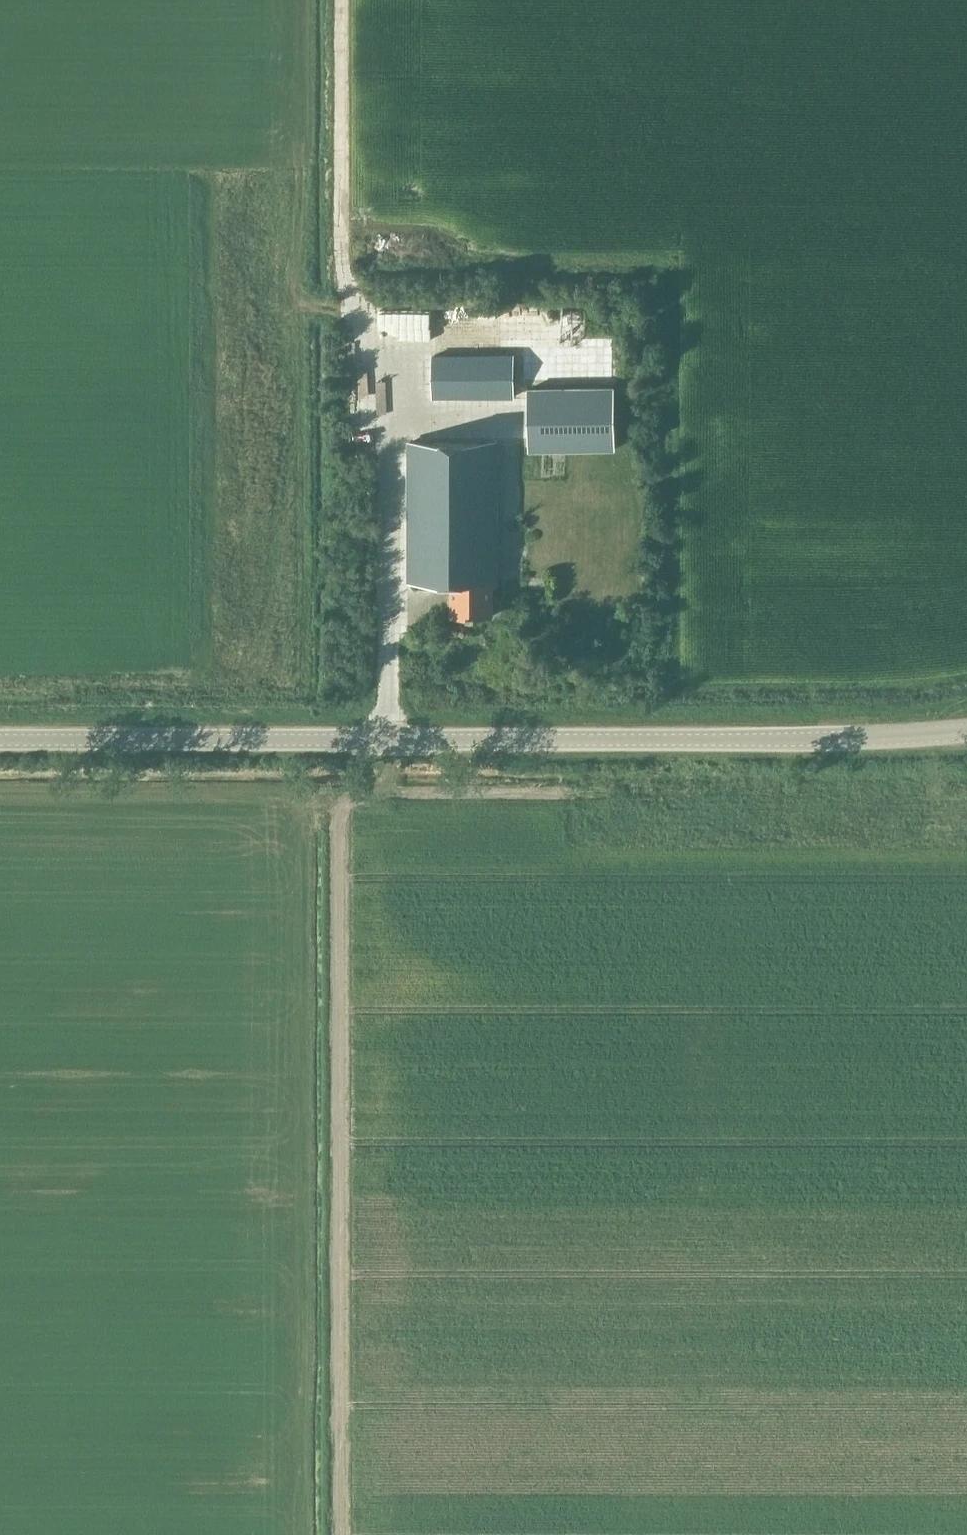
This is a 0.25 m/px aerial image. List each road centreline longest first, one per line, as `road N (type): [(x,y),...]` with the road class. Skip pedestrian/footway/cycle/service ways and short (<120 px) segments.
road 1 (unclassified): [(0,740),(739,740),(966,731)]

